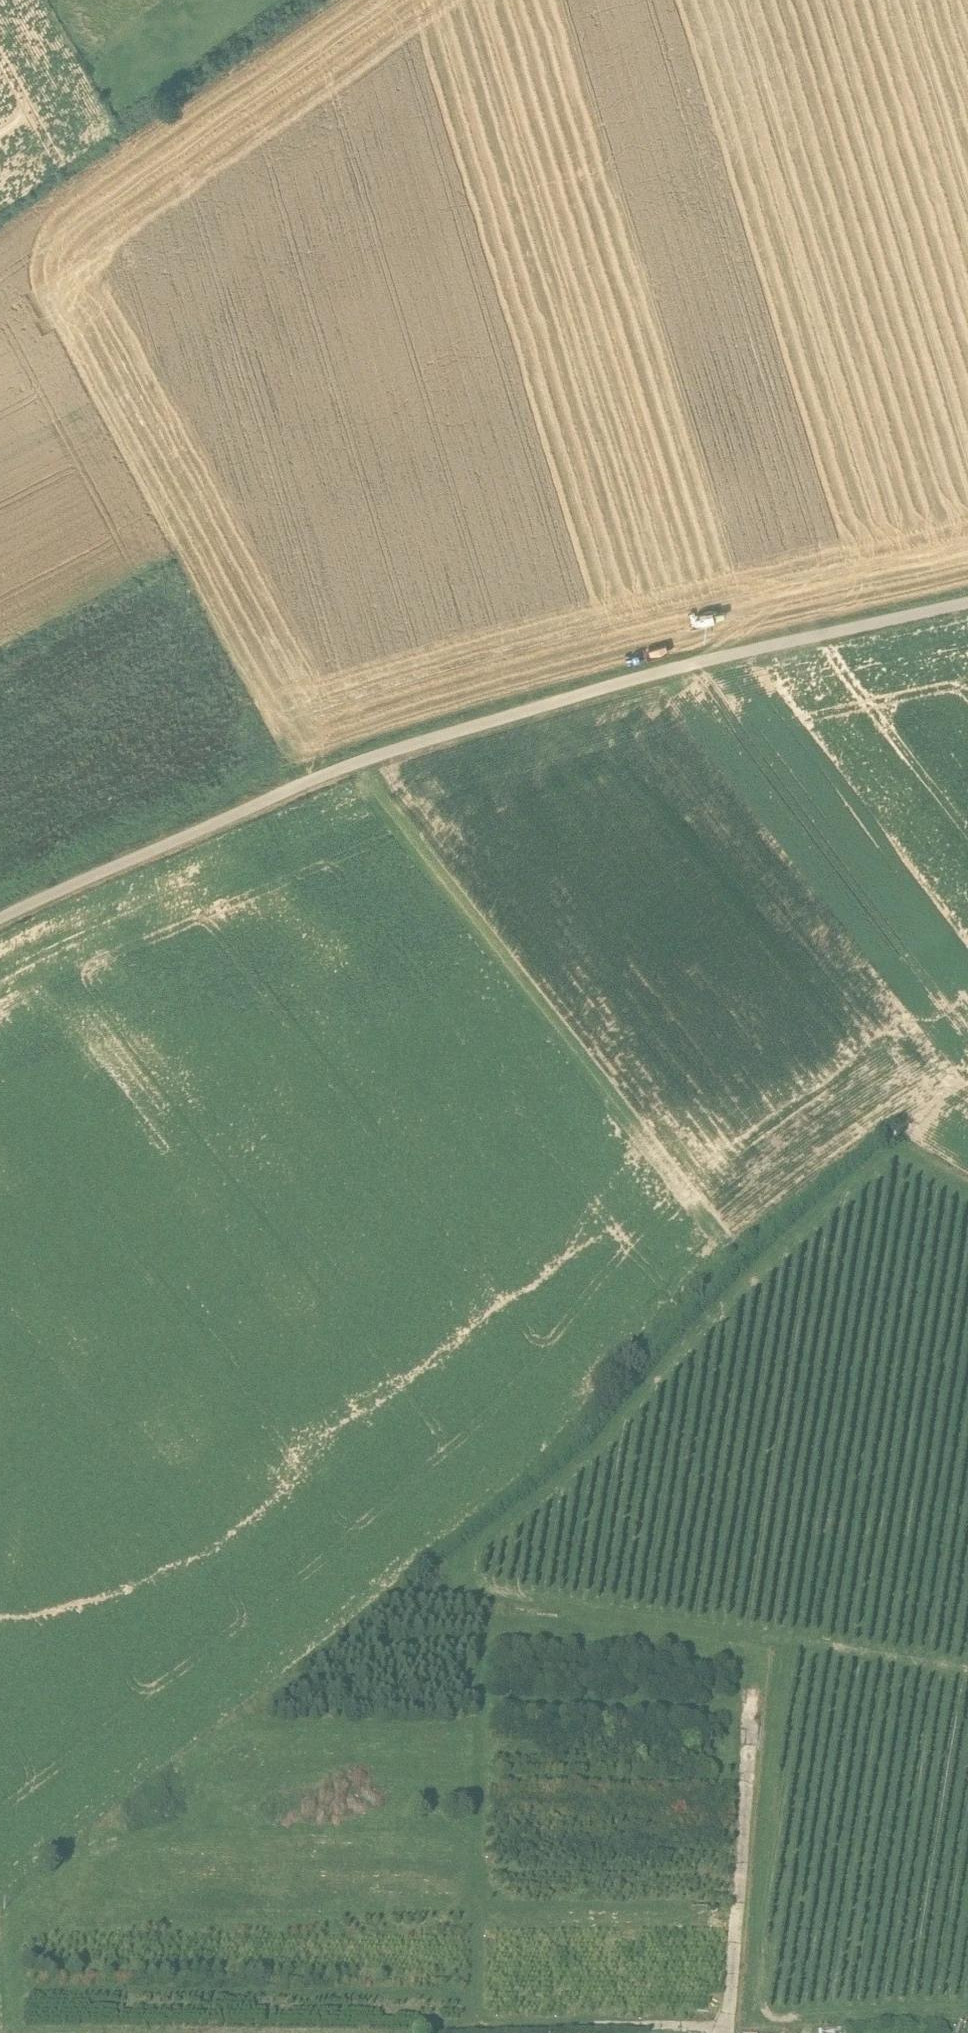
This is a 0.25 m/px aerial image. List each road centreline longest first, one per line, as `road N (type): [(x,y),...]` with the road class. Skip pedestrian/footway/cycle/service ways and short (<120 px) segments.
road 1 (unclassified): [(0,918),(372,758),(695,664),(967,602)]
road 2 (track): [(724,2032),(752,1725)]
road 3 (track): [(772,1638),(967,1670)]
road 4 (track): [(479,2023),(656,2032)]

